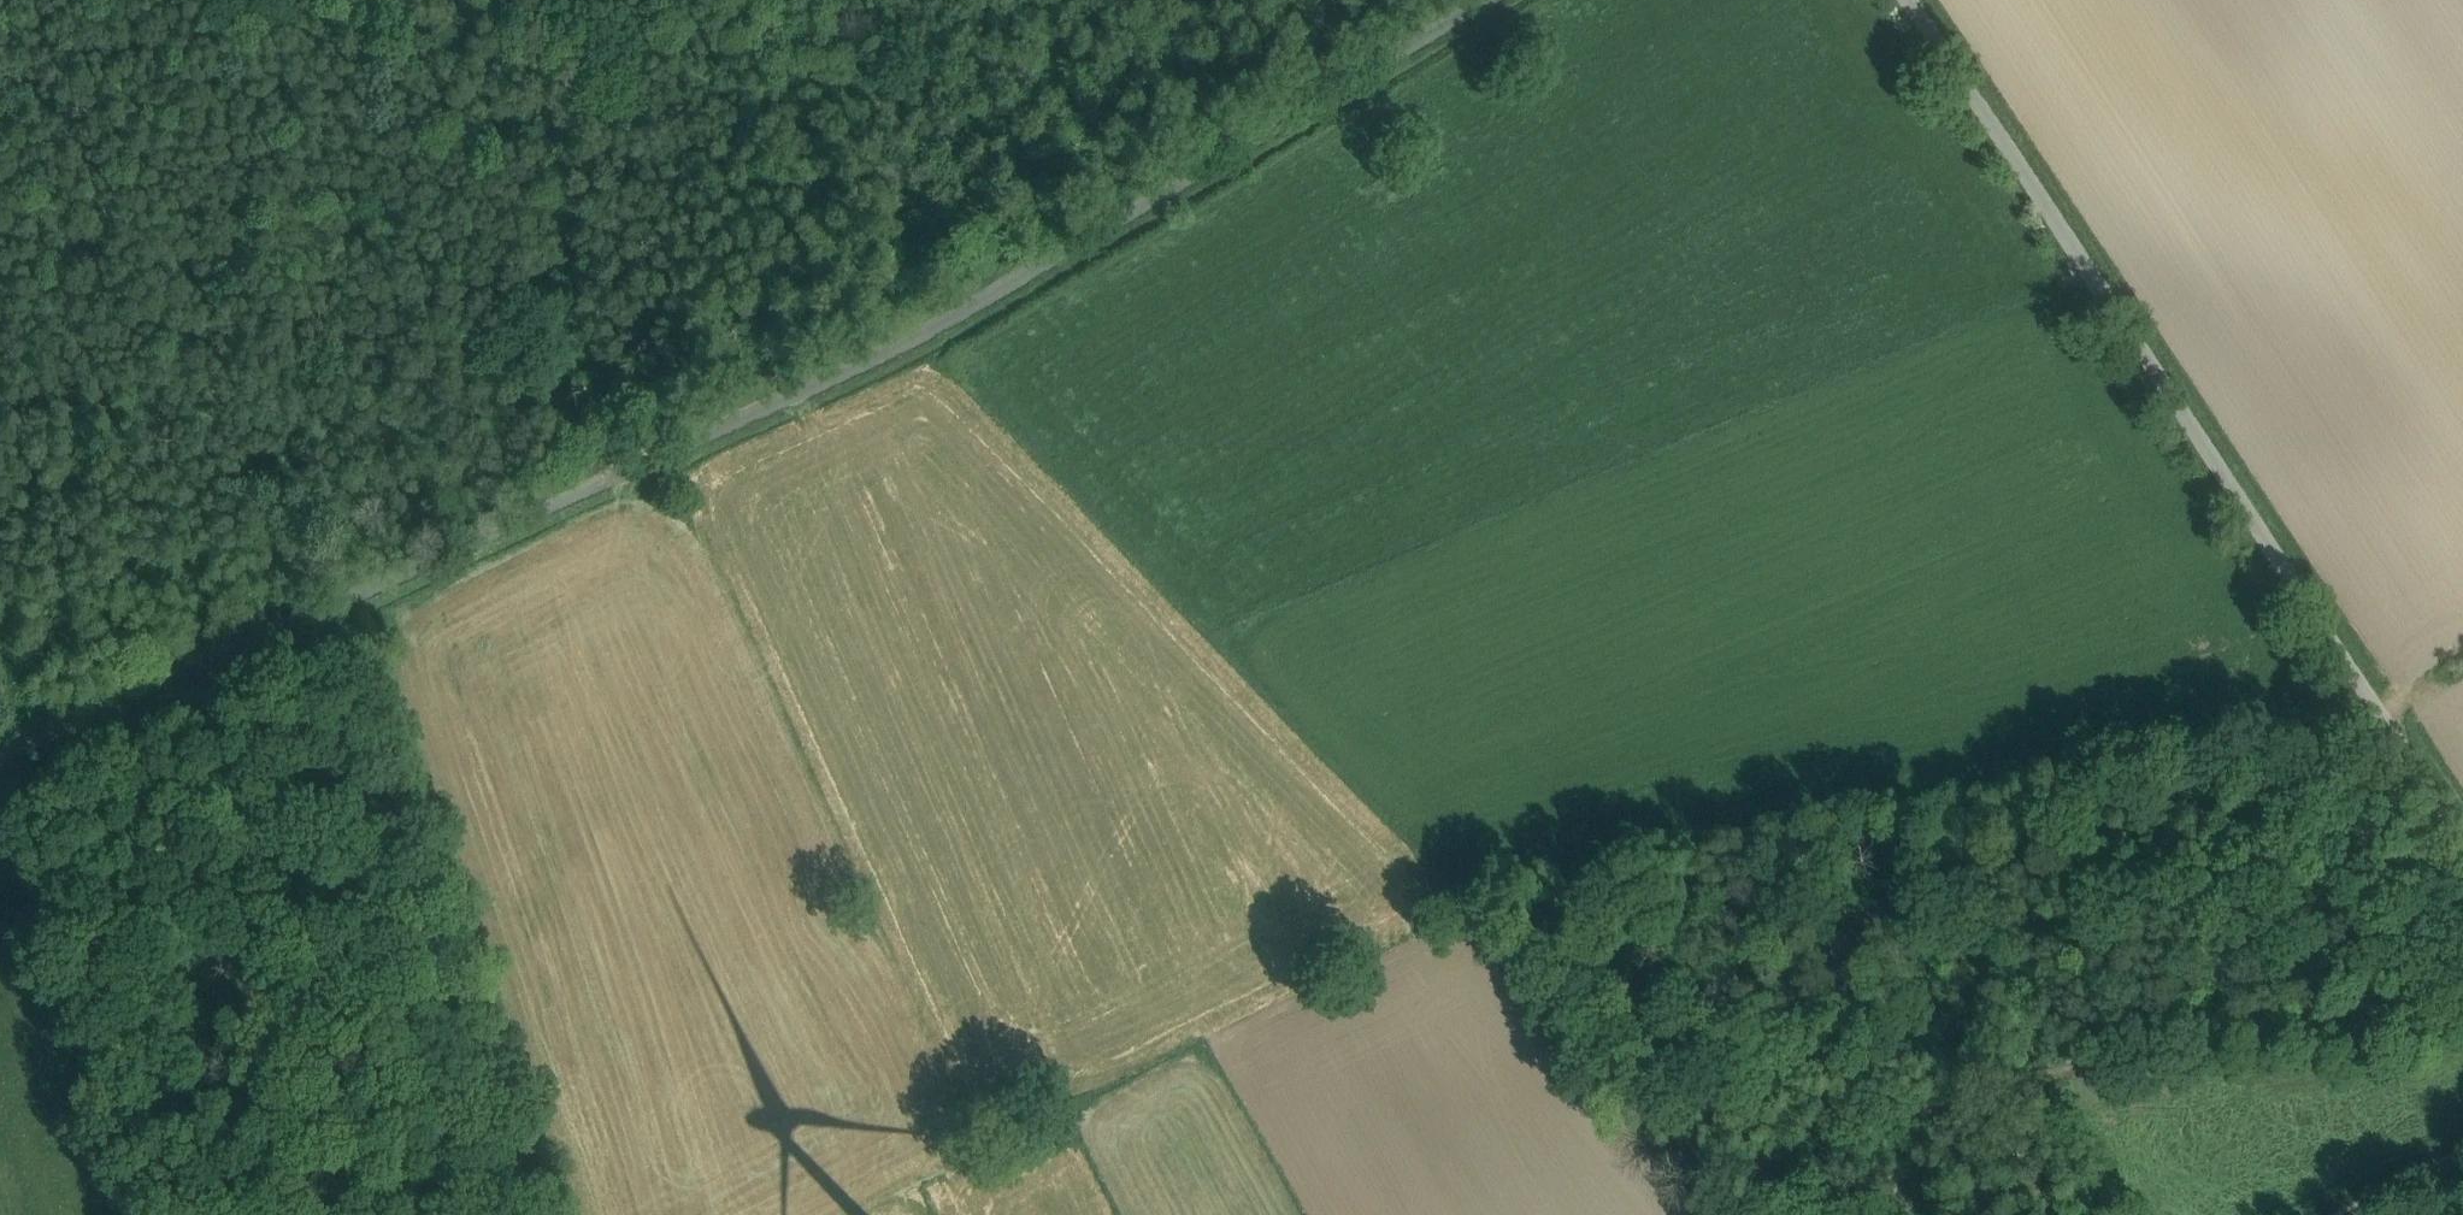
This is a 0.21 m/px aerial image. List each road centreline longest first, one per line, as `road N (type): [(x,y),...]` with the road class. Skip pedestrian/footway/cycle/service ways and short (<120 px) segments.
road 1 (track): [(0,779),(966,310),(1472,0)]
road 2 (track): [(1901,0),(2462,873)]
road 3 (track): [(2339,1214),(2462,1152)]

